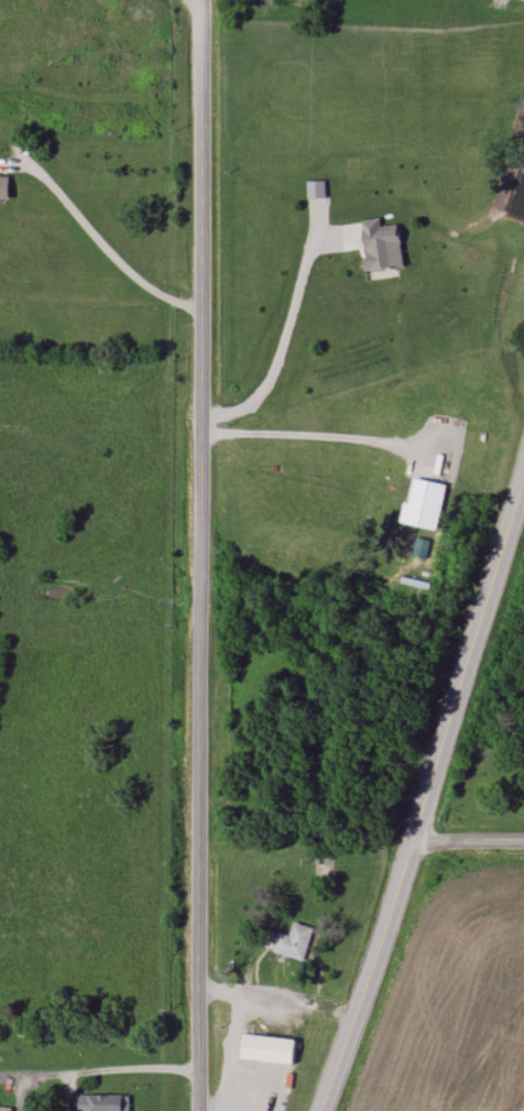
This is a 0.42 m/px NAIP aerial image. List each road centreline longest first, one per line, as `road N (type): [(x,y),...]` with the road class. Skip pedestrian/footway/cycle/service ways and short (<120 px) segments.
road 1 (tertiary): [(198,1110),(204,0)]
road 2 (primary): [(322,1110),(435,783),(523,478)]
road 3 (residential): [(199,985),(356,1015)]

